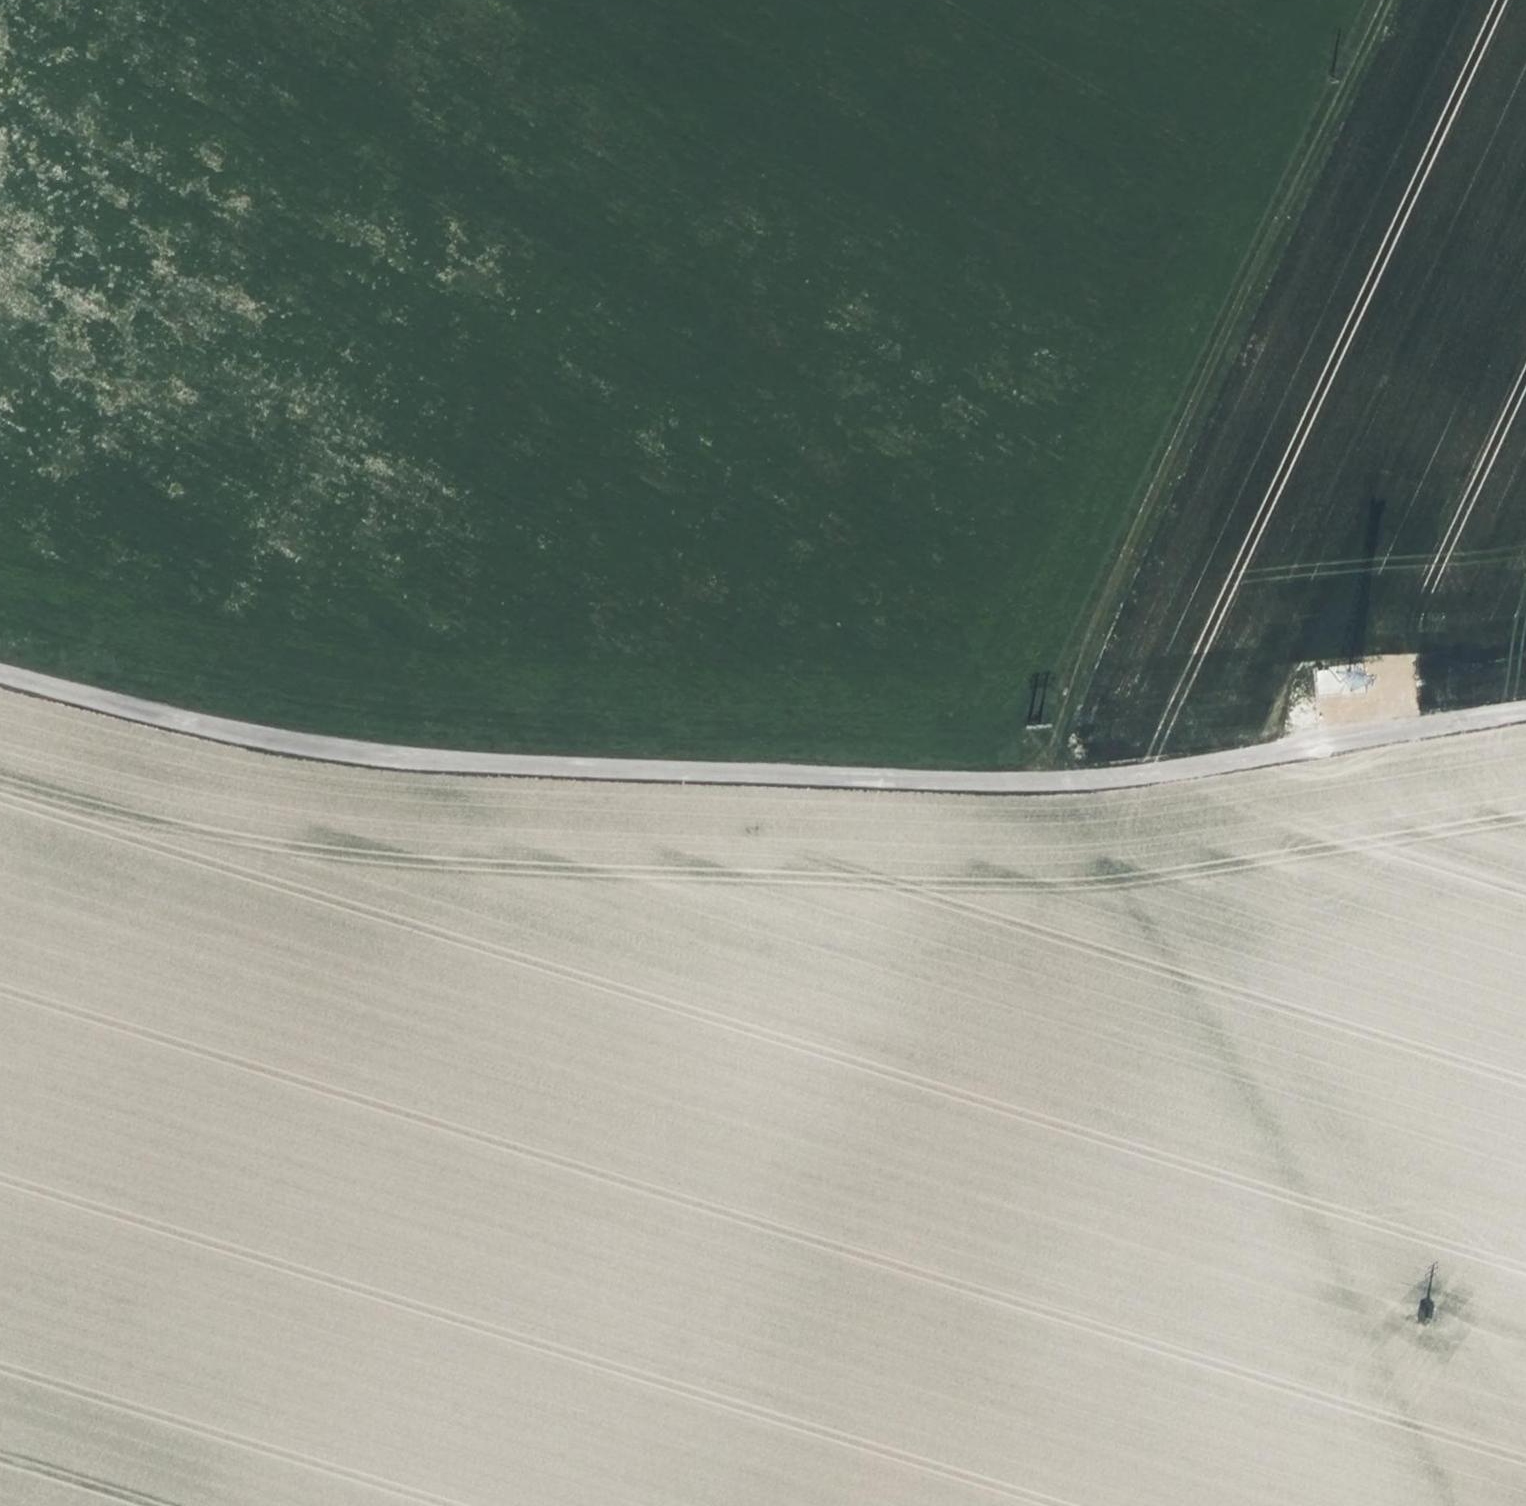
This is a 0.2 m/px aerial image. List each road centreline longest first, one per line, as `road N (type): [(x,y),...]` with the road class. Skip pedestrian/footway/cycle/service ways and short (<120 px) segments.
road 1 (track): [(1525,712),(1132,765),(869,772),(500,752),(67,682),(0,664)]
road 2 (track): [(1044,769),(1393,0)]

